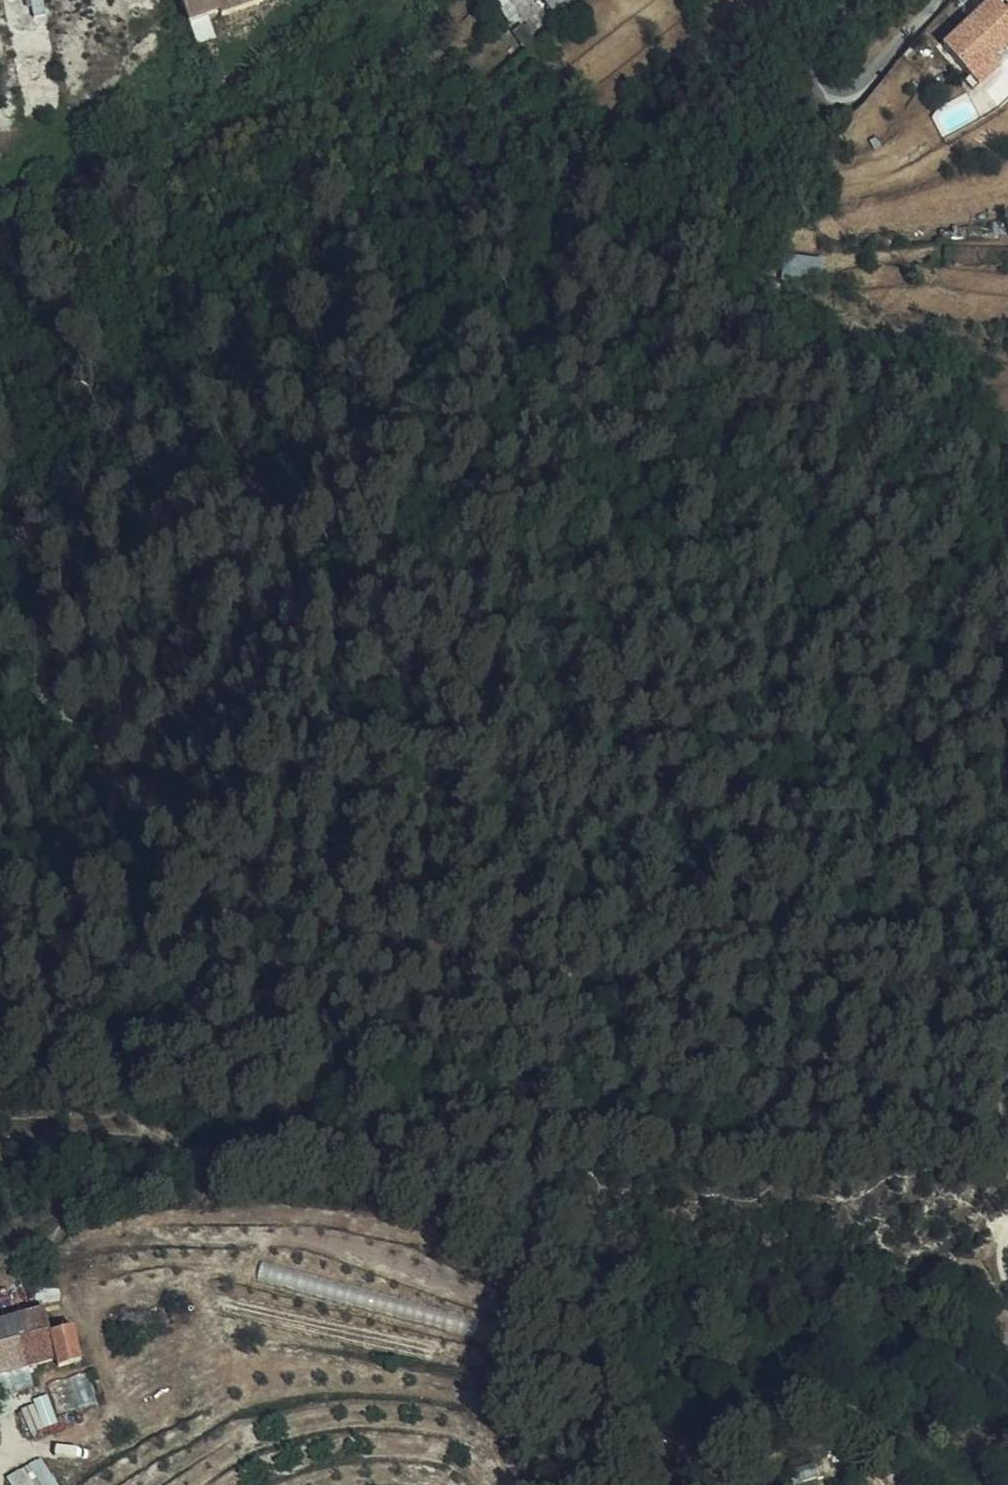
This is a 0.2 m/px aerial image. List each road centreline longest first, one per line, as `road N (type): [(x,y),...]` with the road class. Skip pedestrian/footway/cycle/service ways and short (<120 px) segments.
road 1 (residential): [(856,0),(818,59),(817,83),(826,95),(848,95),(941,0)]

